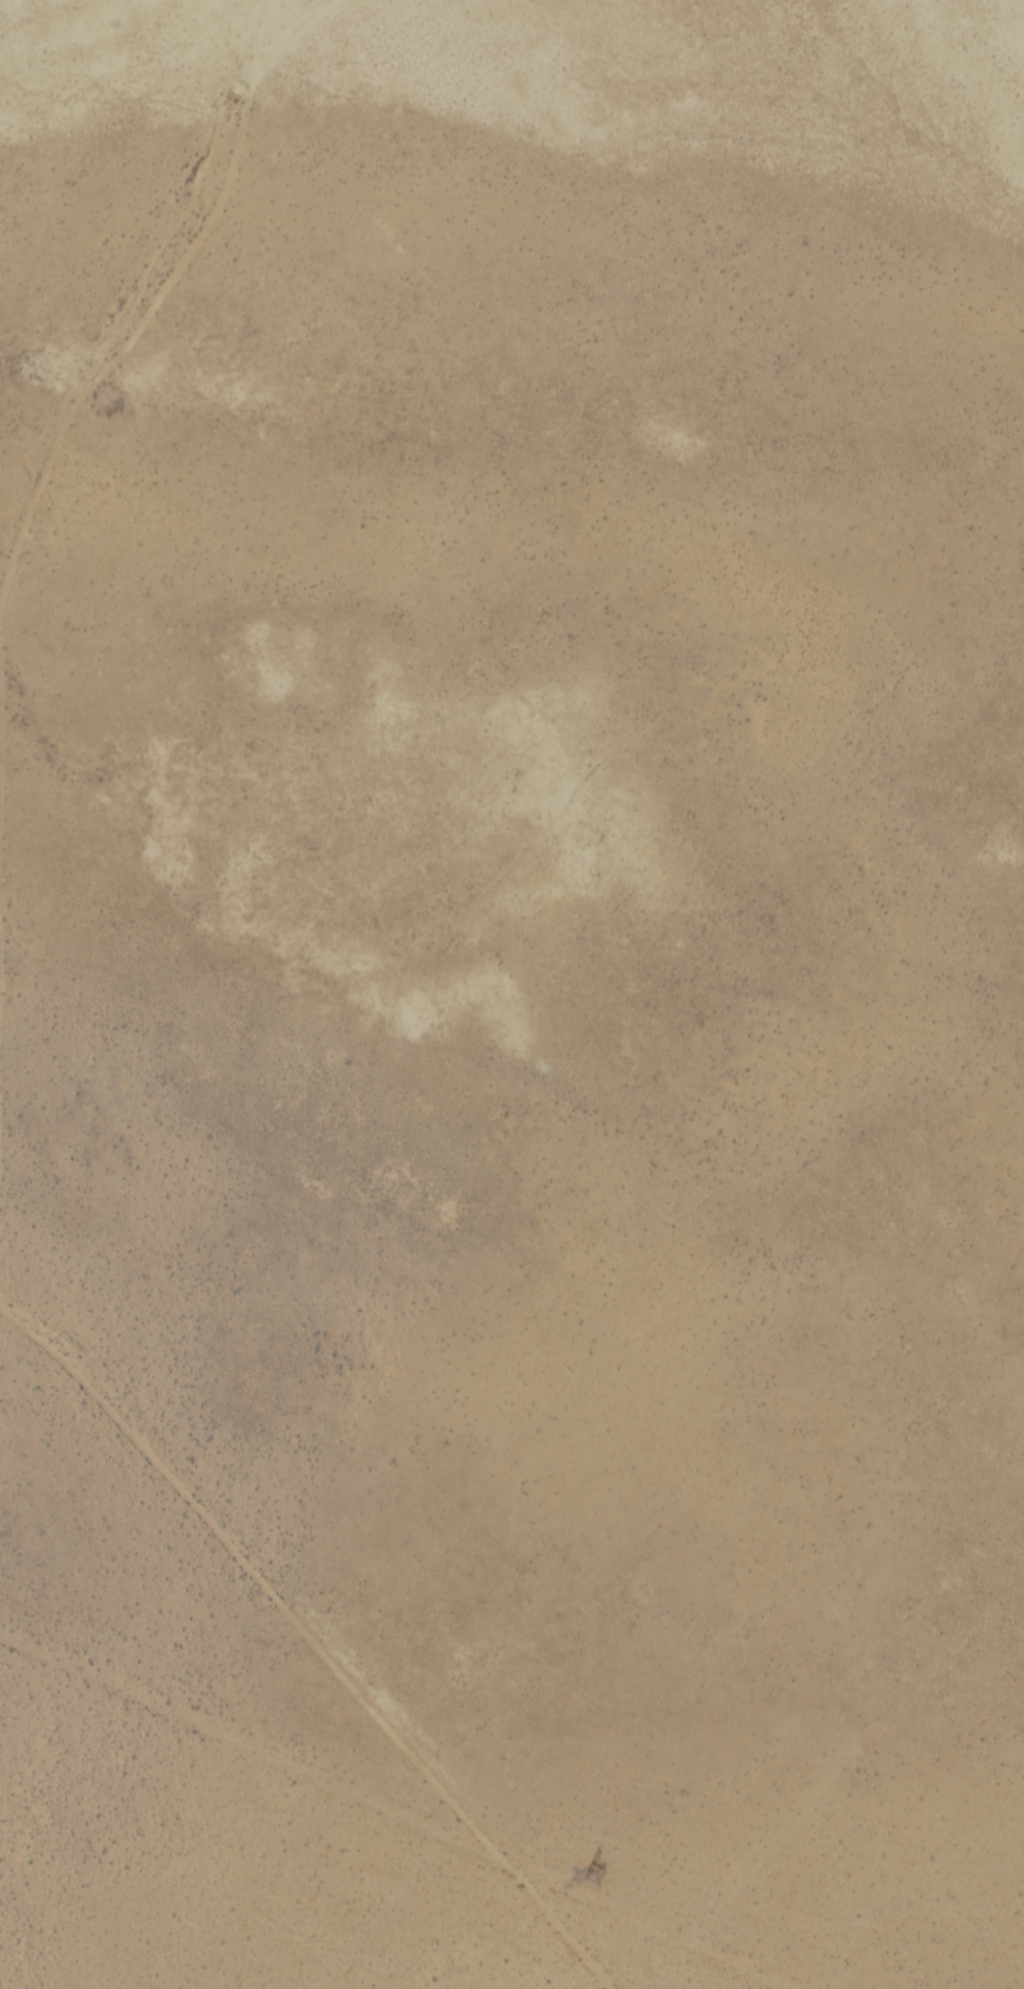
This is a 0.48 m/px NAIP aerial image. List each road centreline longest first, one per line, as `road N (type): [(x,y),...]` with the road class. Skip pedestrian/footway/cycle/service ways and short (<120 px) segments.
road 1 (track): [(0,376),(169,71),(190,0)]

